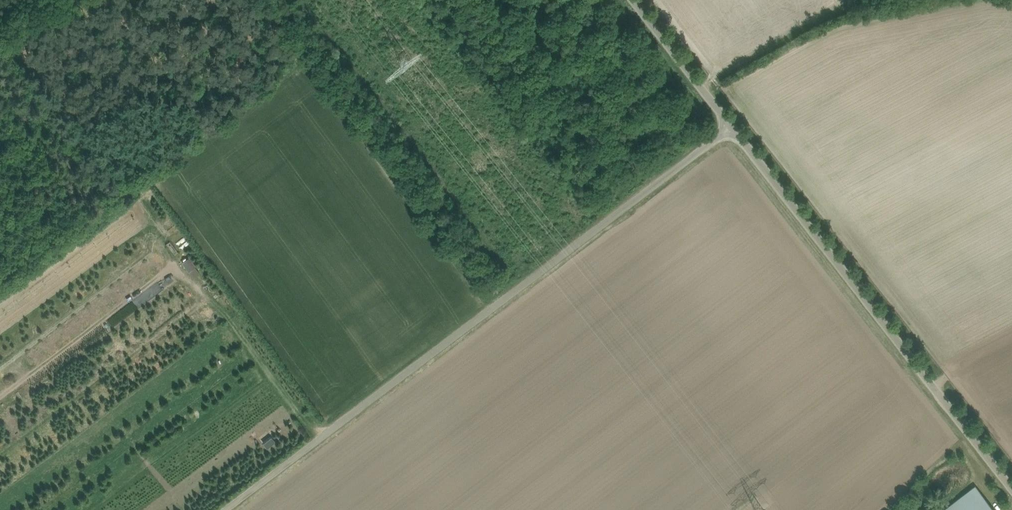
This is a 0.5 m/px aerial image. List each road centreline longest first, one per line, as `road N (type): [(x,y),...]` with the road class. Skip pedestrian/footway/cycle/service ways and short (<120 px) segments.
road 1 (unclassified): [(233,509),(733,125)]
road 2 (track): [(330,430),(147,191),(113,181),(12,32),(66,0)]
road 3 (unclassified): [(1011,488),(733,125)]
road 4 (track): [(701,78),(840,5),(877,0)]
road 5 (unclassified): [(733,125),(638,0)]

